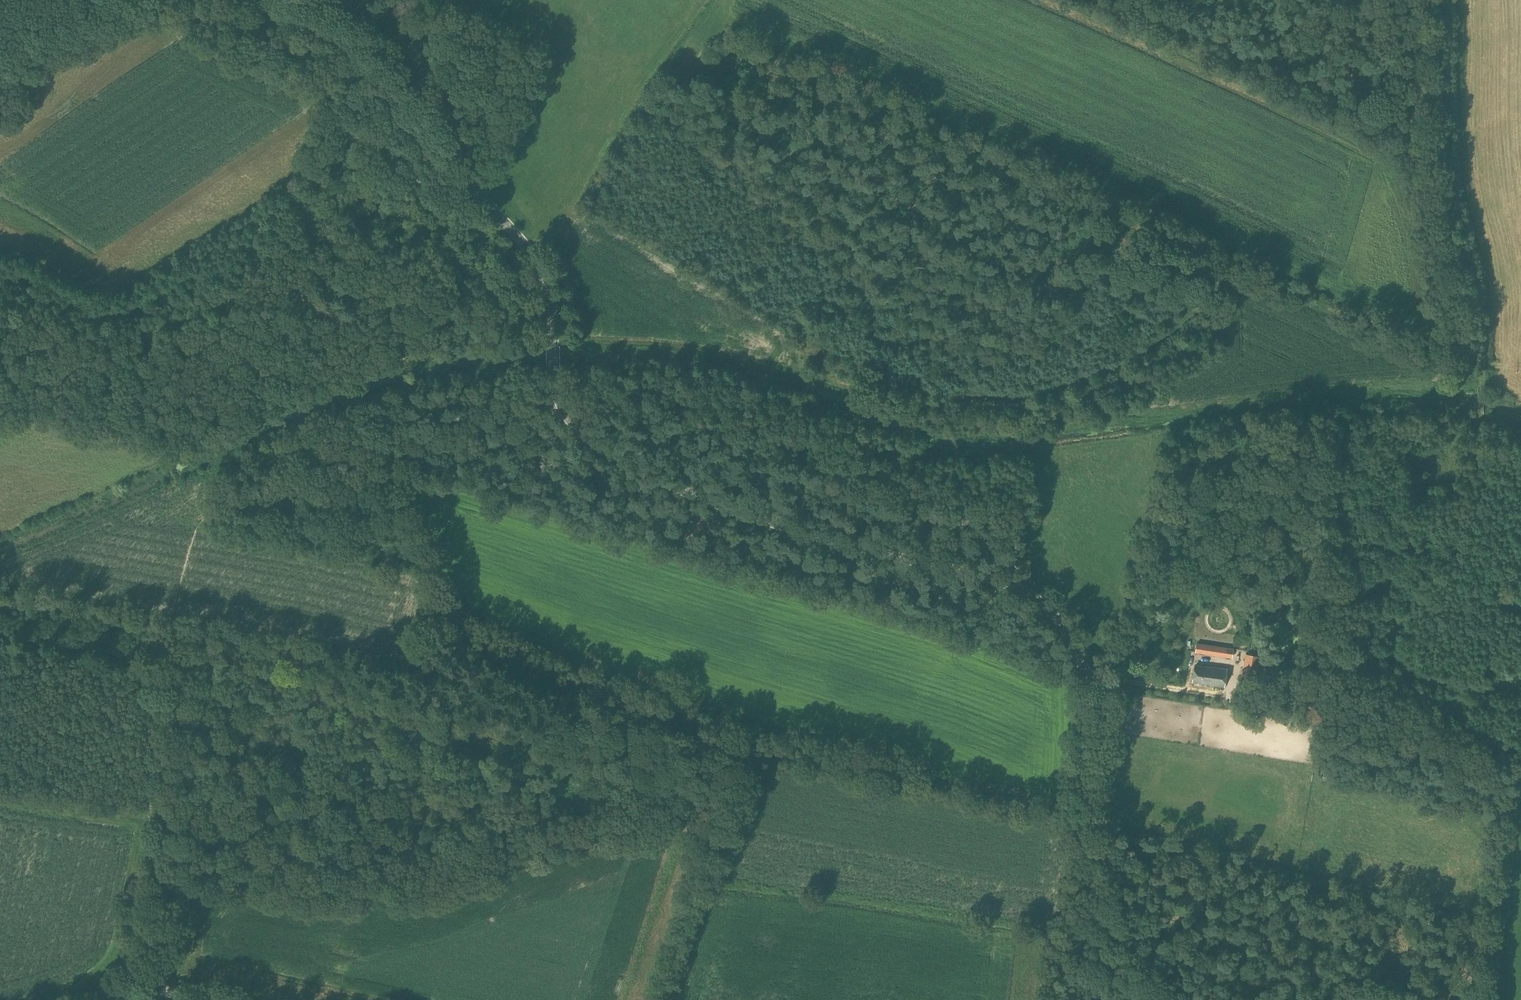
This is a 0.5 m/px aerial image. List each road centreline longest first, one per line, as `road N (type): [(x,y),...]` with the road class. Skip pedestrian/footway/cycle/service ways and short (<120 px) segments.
road 1 (unclassified): [(1165,999),(1094,874),(1083,836),(1080,680),(1053,614),(1026,591),(630,468),(568,430),(549,381),(548,310),(528,250),(343,39),(286,0)]
road 2 (track): [(1520,685),(1424,678),(1392,647),(1403,609),(1450,558),(1481,493),(1485,308),(1446,0)]
road 3 (track): [(161,989),(151,812),(0,790)]
road 4 (track): [(155,656),(151,812)]

